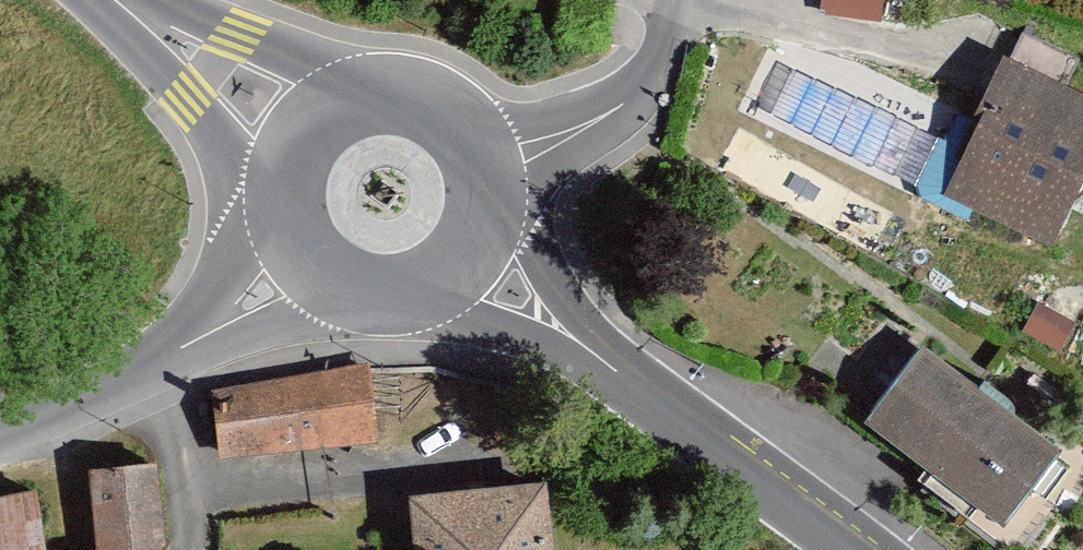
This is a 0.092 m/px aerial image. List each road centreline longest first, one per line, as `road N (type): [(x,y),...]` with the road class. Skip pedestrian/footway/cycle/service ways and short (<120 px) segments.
road 1 (tertiary): [(410,295),(662,410)]
road 2 (tertiary): [(662,410),(478,220)]
road 3 (tertiary): [(855,549),(662,410)]
road 4 (tertiary): [(364,95),(146,31)]
road 5 (residential): [(0,462),(189,380)]
road 6 (tertiary): [(146,31),(273,185)]
road 7 (residential): [(480,202),(523,193),(623,105)]
road 8 (residential): [(277,228),(189,380)]
road 9 (residential): [(189,380),(333,291)]
road 10 (residential): [(623,105),(509,122),(463,140)]
road 11 (tertiary): [(364,95),(303,124),(273,185)]

